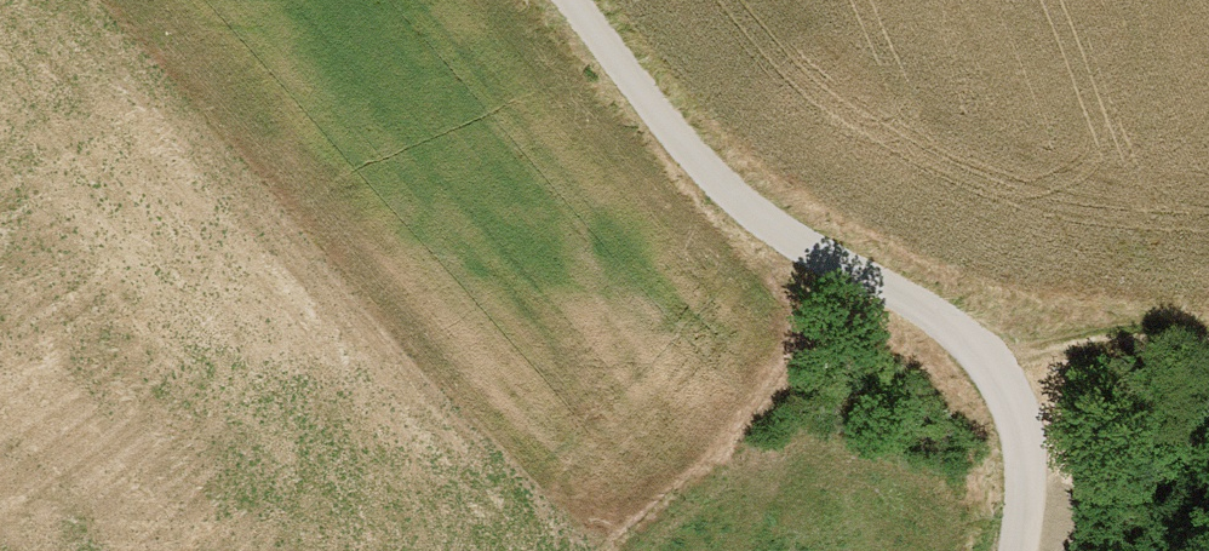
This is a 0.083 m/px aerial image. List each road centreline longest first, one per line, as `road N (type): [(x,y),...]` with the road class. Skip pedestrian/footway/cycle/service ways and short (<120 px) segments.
road 1 (motorway): [(288,550),(584,357),(1176,0)]
road 2 (unclassified): [(569,0),(736,201),(989,352),(1021,430),(1022,550)]
road 3 (motorway): [(551,0),(0,376)]

